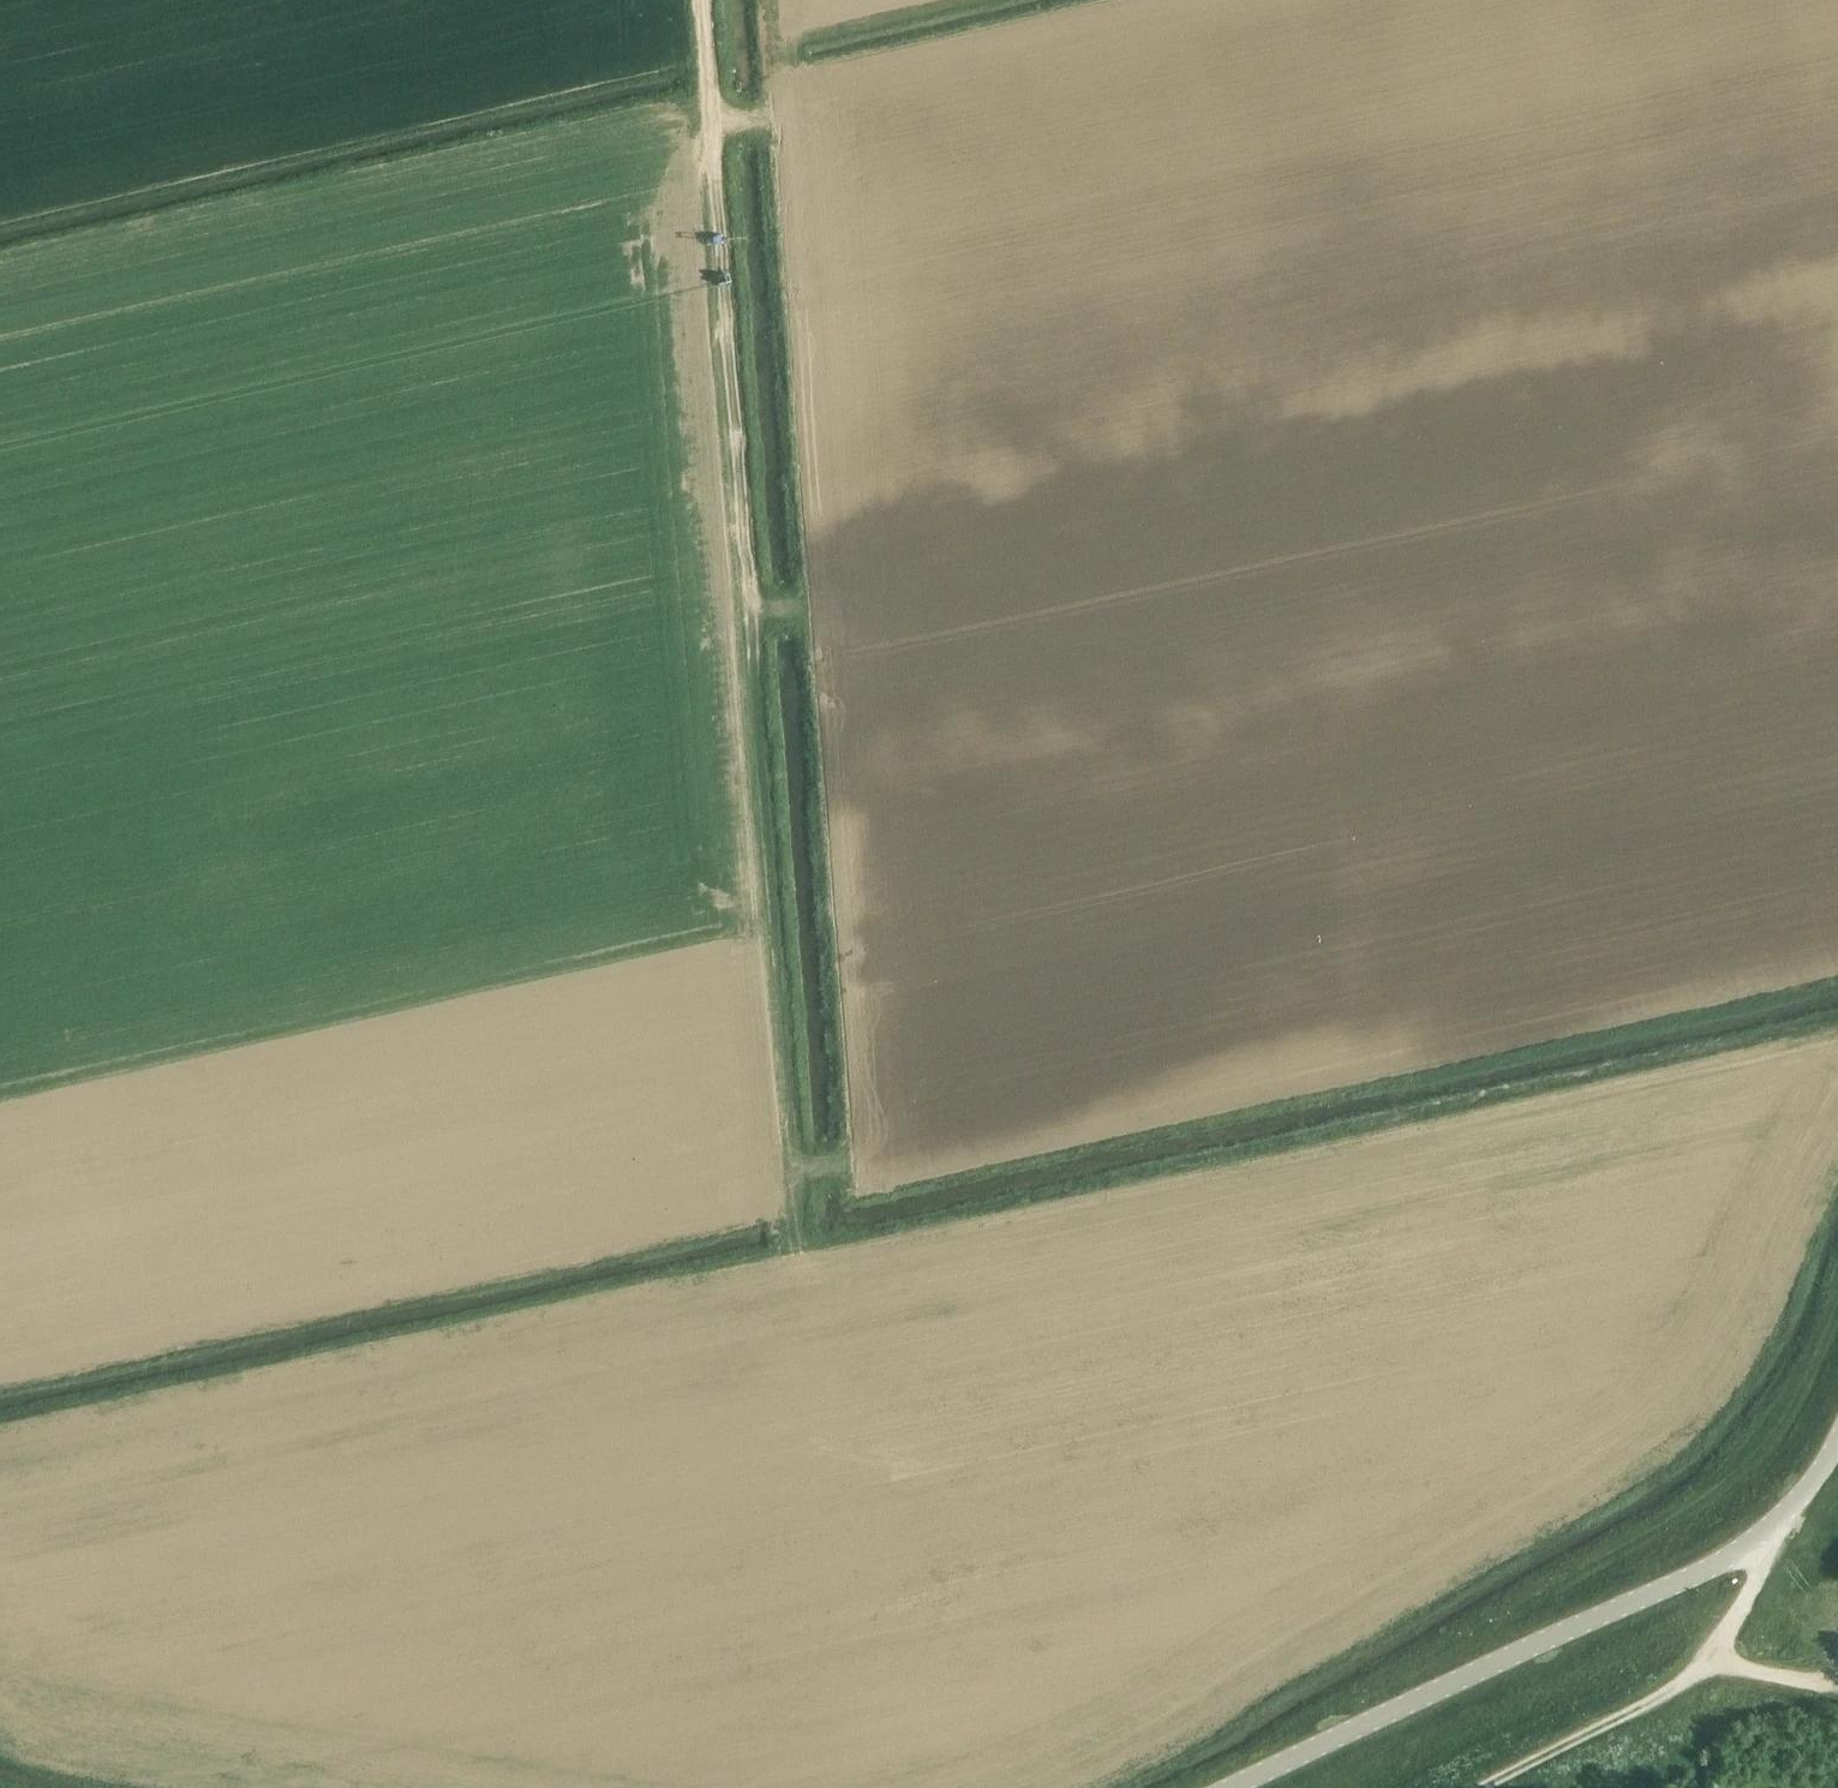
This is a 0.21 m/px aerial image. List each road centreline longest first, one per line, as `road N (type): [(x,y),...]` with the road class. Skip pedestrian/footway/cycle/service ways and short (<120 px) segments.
road 1 (unclassified): [(1232,1787),(1724,1559),(1806,1490),(1837,1431)]
road 2 (track): [(1482,1787),(1714,1662),(1768,1529)]
road 3 (track): [(1714,1662),(1837,1692)]

